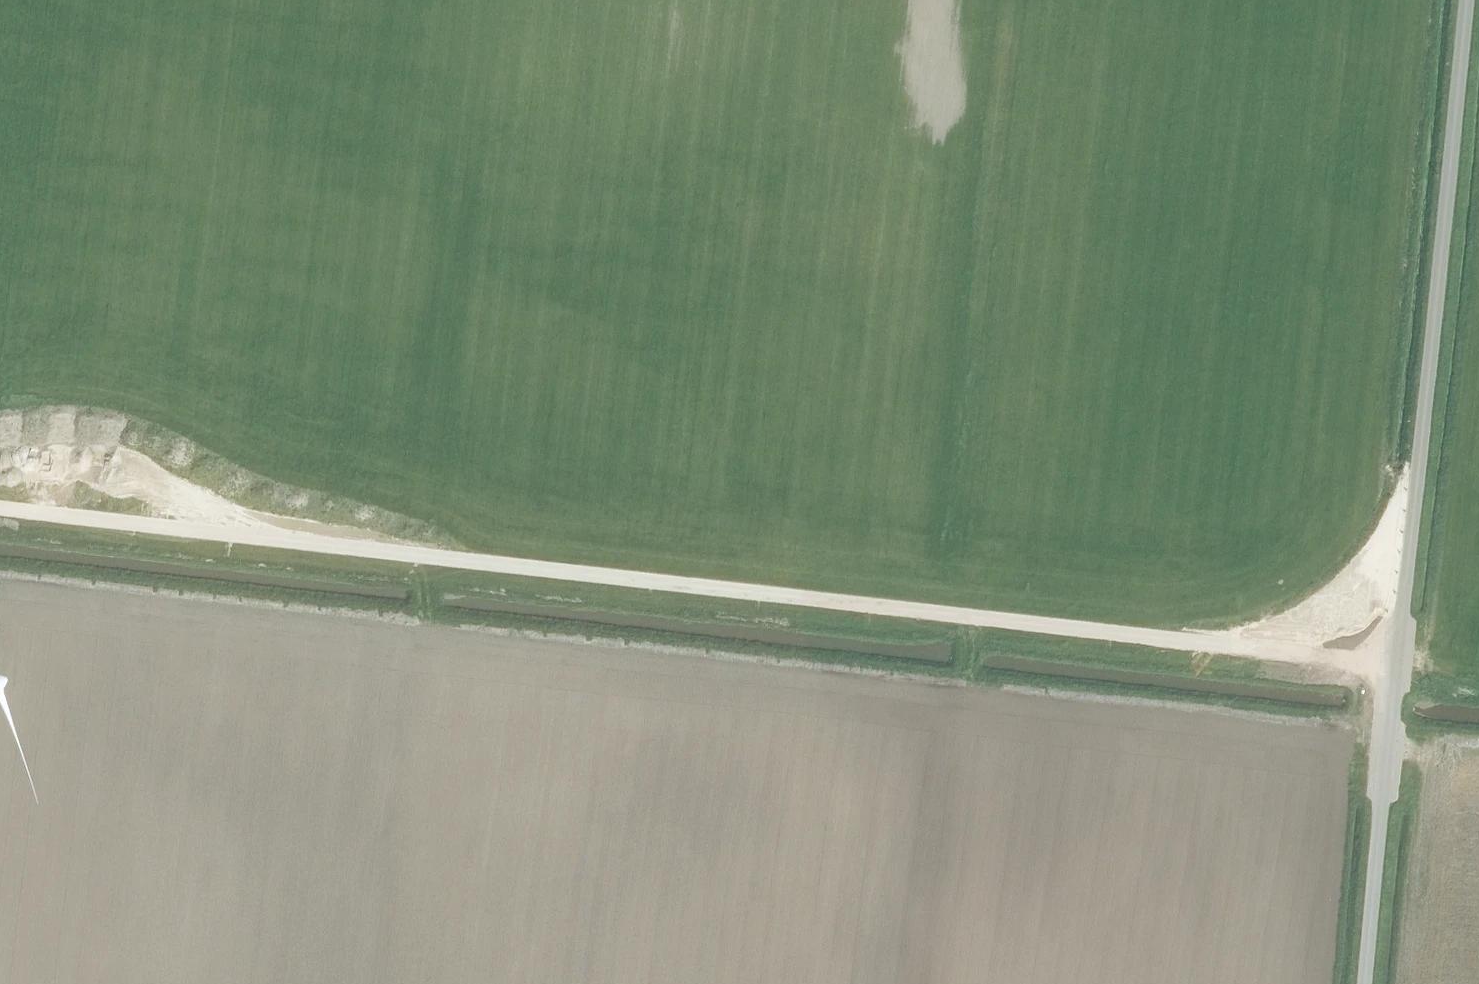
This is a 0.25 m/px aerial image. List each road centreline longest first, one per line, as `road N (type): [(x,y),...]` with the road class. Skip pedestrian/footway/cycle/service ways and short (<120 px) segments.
road 1 (unclassified): [(1362,983),(1465,0)]

